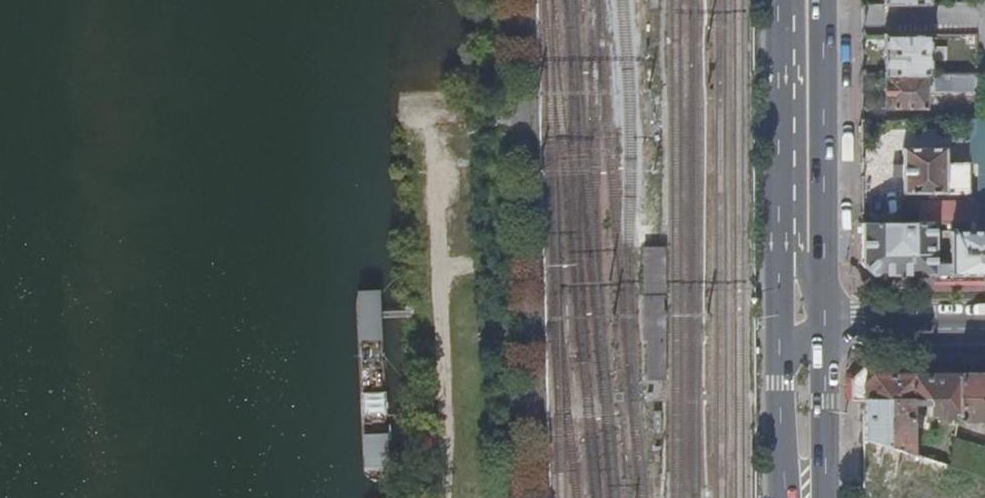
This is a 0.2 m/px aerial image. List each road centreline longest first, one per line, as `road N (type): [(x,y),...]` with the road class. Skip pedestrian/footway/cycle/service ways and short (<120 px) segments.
road 1 (track): [(443,497),(443,154)]
road 2 (primary): [(822,327),(820,0)]
road 3 (primary): [(783,0),(789,241)]
road 4 (primary): [(825,497),(822,327)]
road 5 (tertiary): [(984,325),(822,327)]
road 6 (primary): [(781,346),(787,497)]

